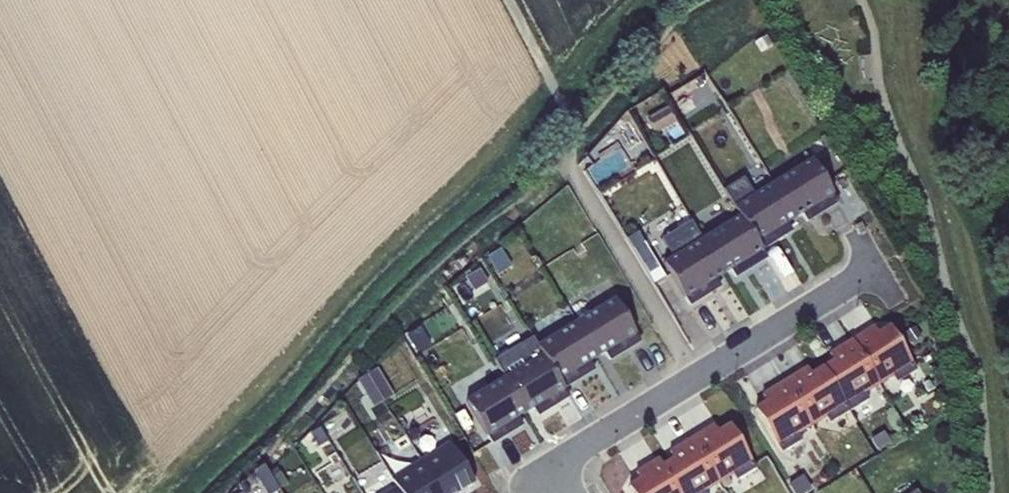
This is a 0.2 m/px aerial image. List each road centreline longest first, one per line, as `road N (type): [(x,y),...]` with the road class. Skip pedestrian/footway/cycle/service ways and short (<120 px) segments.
road 1 (residential): [(572,492),(569,469),(579,451),(869,270)]

